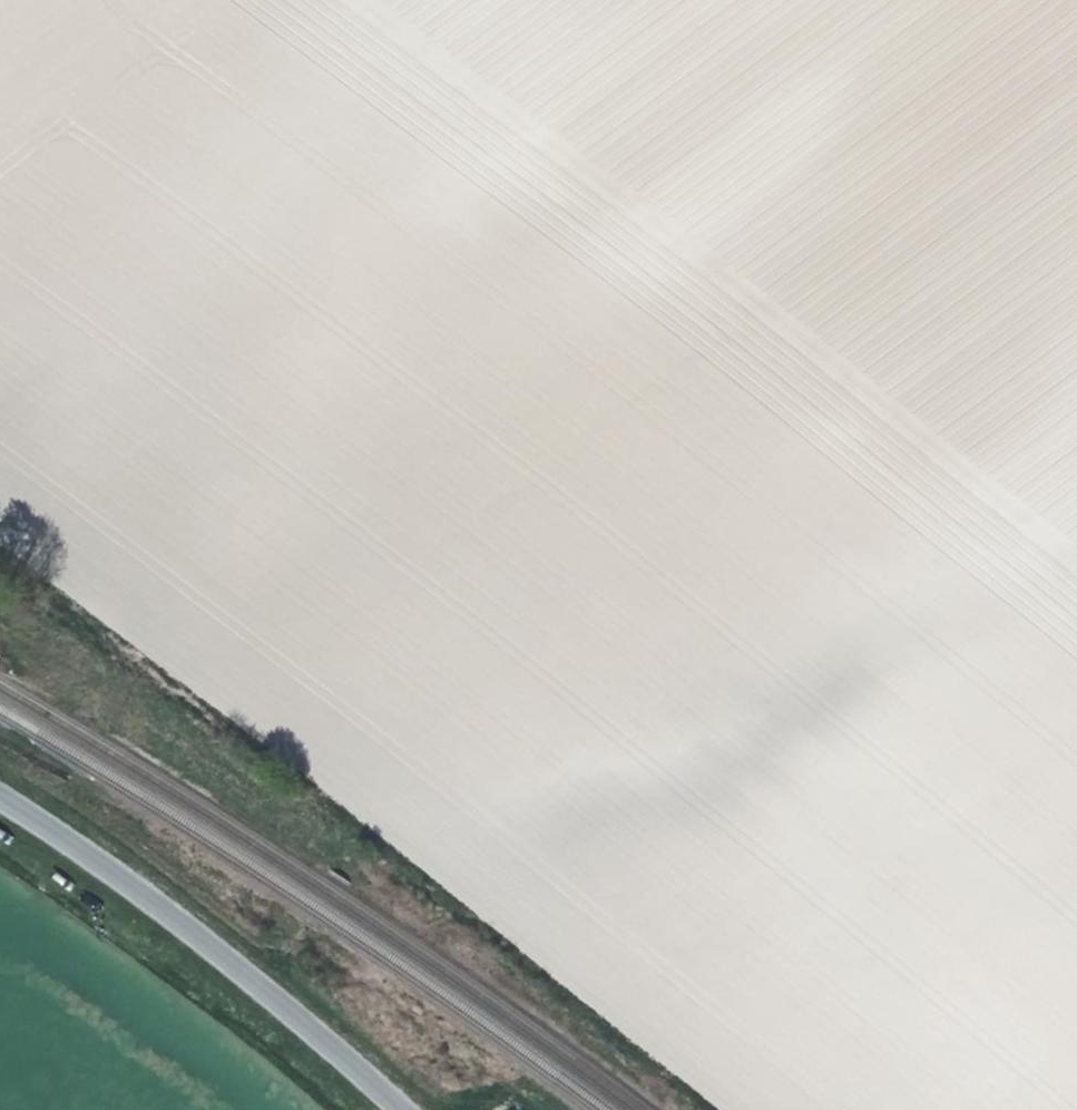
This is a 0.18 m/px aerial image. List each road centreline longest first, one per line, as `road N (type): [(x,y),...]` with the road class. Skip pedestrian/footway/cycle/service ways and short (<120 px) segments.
road 1 (tertiary): [(401,1109),(197,936),(0,798)]

